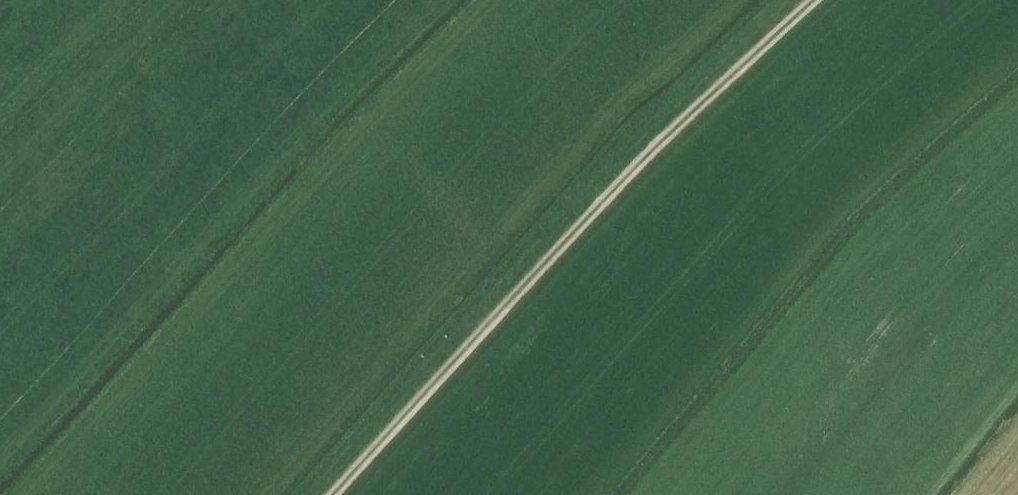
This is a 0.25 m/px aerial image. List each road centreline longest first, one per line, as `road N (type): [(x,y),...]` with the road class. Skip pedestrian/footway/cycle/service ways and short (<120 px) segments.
road 1 (track): [(342,494),(724,86),(825,0)]

